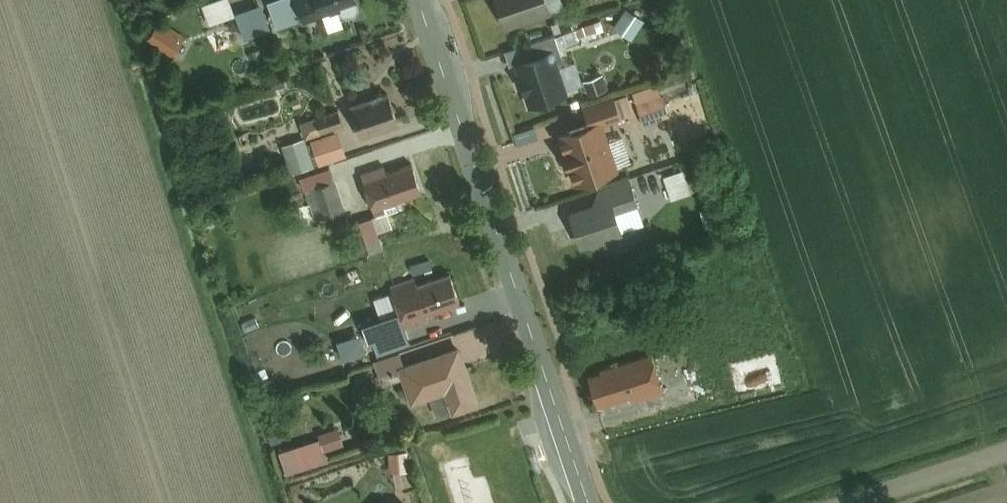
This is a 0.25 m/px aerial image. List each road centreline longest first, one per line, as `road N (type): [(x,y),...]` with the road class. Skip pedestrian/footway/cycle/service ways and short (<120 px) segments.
road 1 (tertiary): [(591,502),(422,0)]
road 2 (tertiary): [(837,502),(1006,447)]

